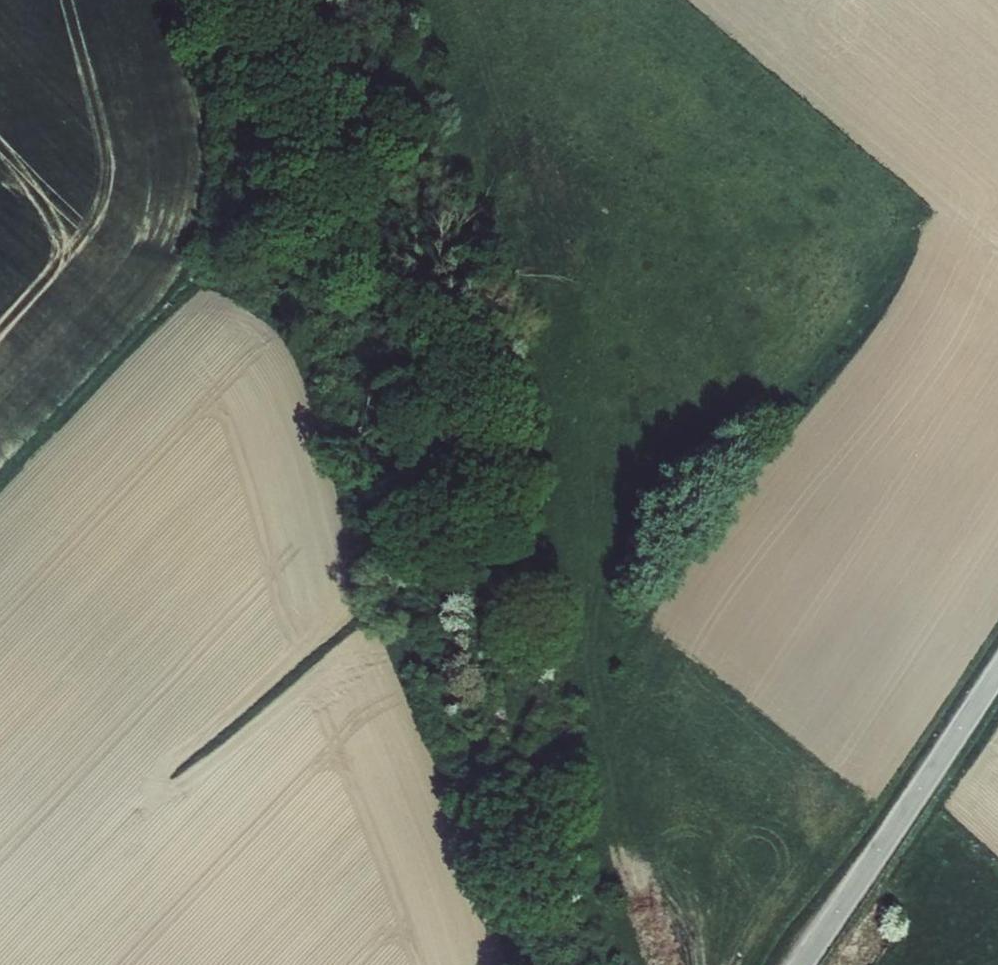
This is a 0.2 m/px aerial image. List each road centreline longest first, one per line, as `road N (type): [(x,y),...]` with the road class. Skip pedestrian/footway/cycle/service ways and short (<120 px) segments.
road 1 (tertiary): [(803,964),(997,674)]

